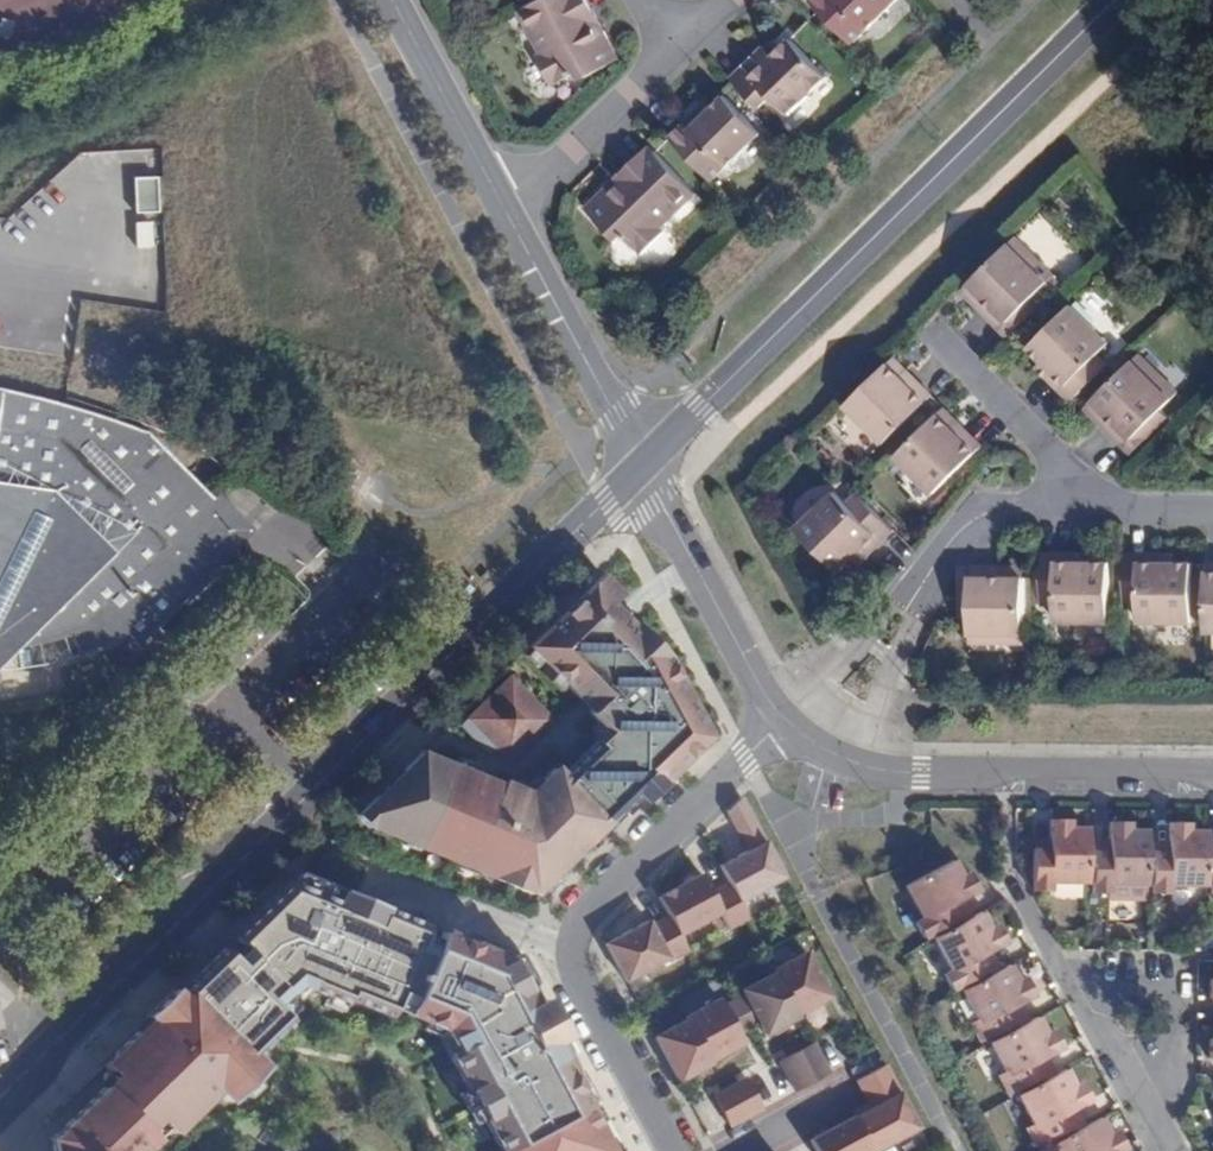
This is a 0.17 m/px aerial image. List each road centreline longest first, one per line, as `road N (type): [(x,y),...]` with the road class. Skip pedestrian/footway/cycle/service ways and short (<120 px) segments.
road 1 (tertiary): [(0,1098),(641,466)]
road 2 (tertiary): [(641,466),(1120,0)]
road 3 (residential): [(784,717),(572,930),(575,971),(670,1150)]
road 4 (residential): [(853,762),(922,774),(1212,775)]
road 5 (residential): [(1167,1150),(1009,883)]
road 6 (residential): [(641,466),(500,201)]
road 7 (residential): [(641,466),(784,717)]
road 8 (residential): [(679,44),(555,168),(500,201)]
road 9 (residential): [(500,201),(392,0)]
road 10 (residential): [(1071,505),(1017,504),(985,513),(962,530),(915,598)]
road 11 (residential): [(955,354),(1067,474),(1071,505)]
road 12 (residential): [(853,762),(906,648),(915,598)]
road 13 (residential): [(915,598),(795,727)]
road 14 (residential): [(1071,505),(1212,507)]

